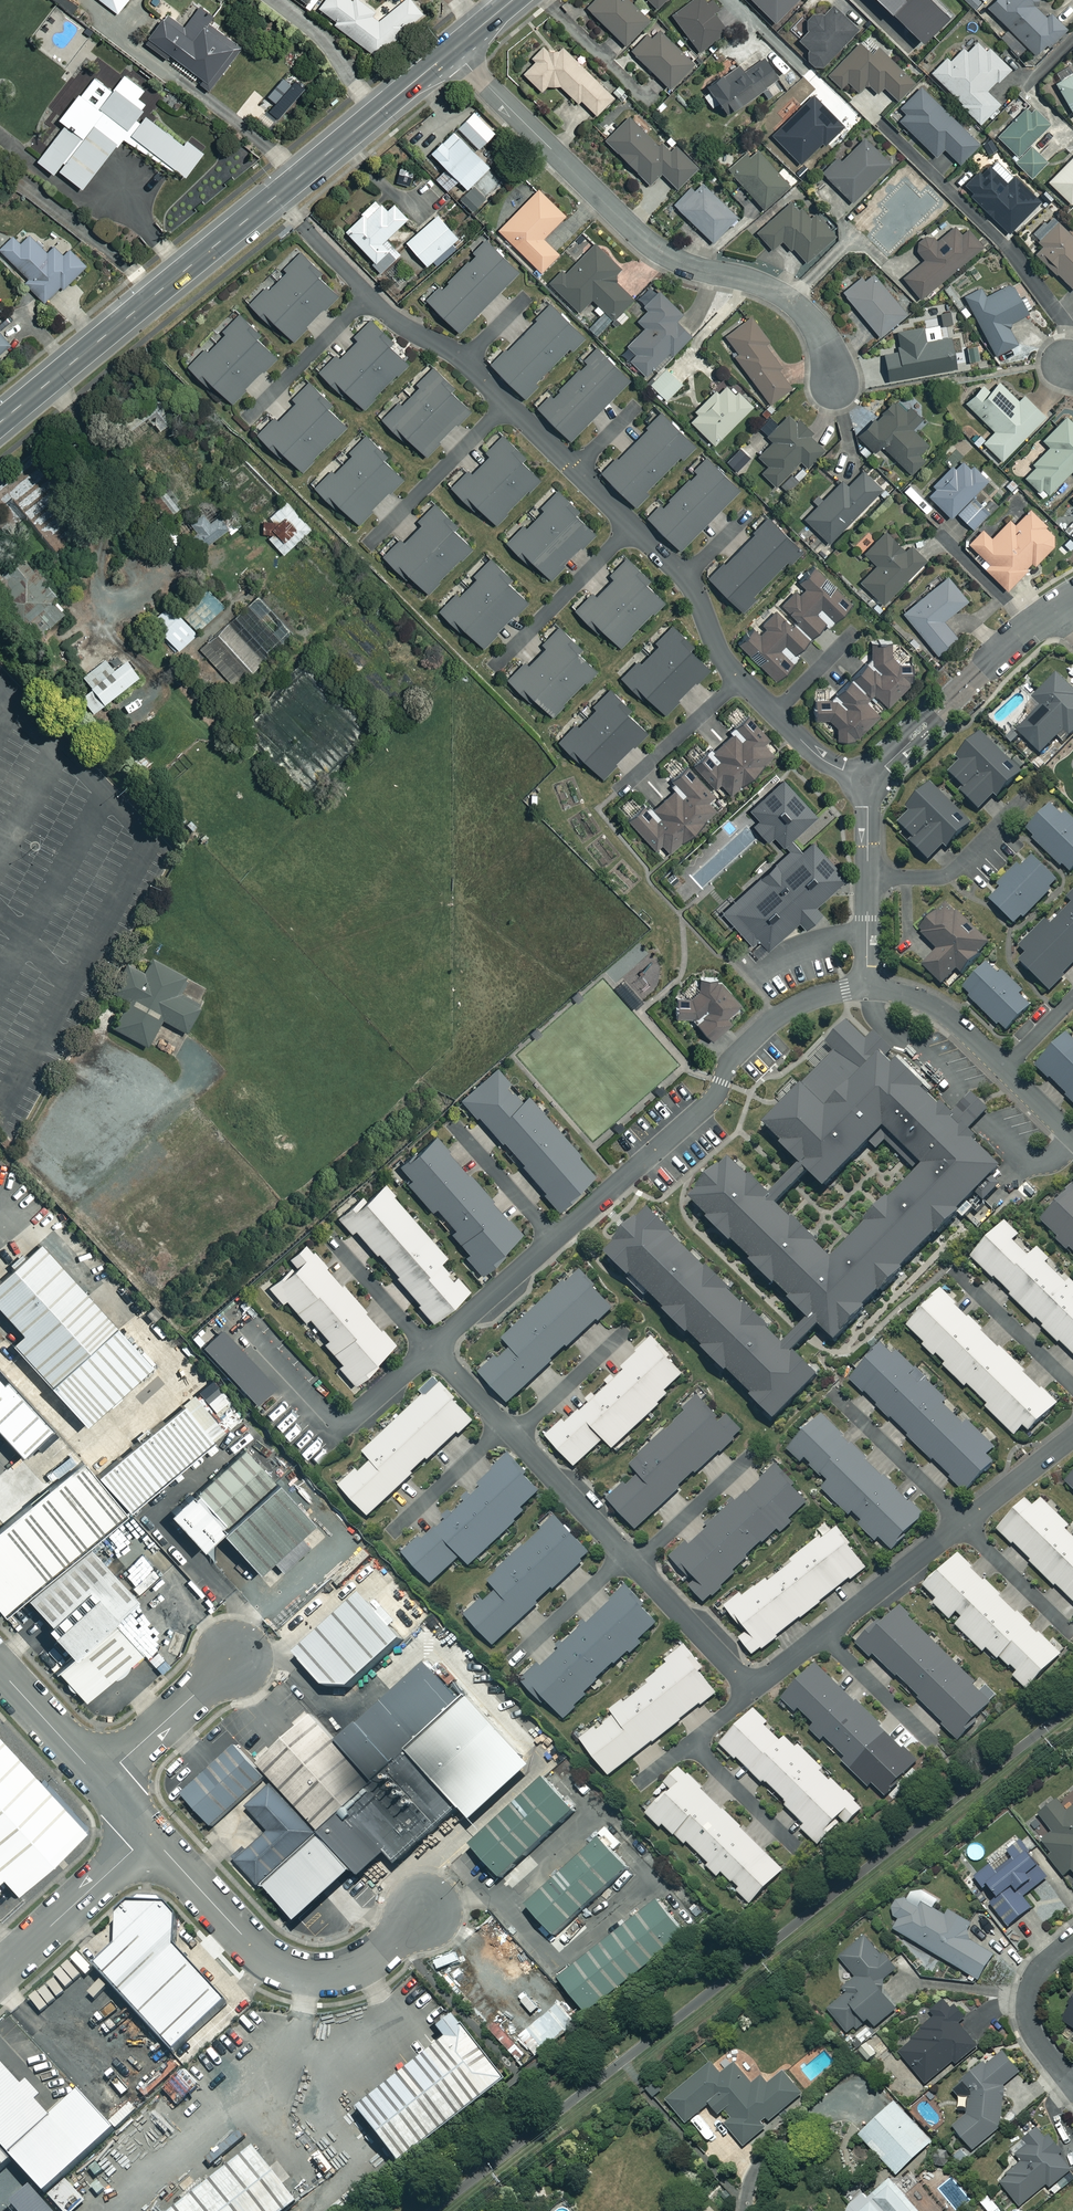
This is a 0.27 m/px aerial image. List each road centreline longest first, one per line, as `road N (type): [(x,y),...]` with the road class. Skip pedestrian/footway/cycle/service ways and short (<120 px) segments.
road 1 (tertiary): [(0,422),(453,50)]
road 2 (residential): [(835,387),(823,335),(797,305),(755,281),(658,251),(453,50)]
road 3 (unclassified): [(149,1833),(283,1971),(333,1976),(357,1968),(426,1908)]
road 4 (residential): [(878,772),(1053,609)]
road 5 (unclassified): [(0,1970),(149,1833)]
road 6 (unclassified): [(233,1658),(100,1779)]
road 7 (residential): [(1072,2076),(1034,2035),(1028,2001),(1044,1966),(1072,1941)]
road 8 (unclassified): [(0,1670),(100,1779)]

